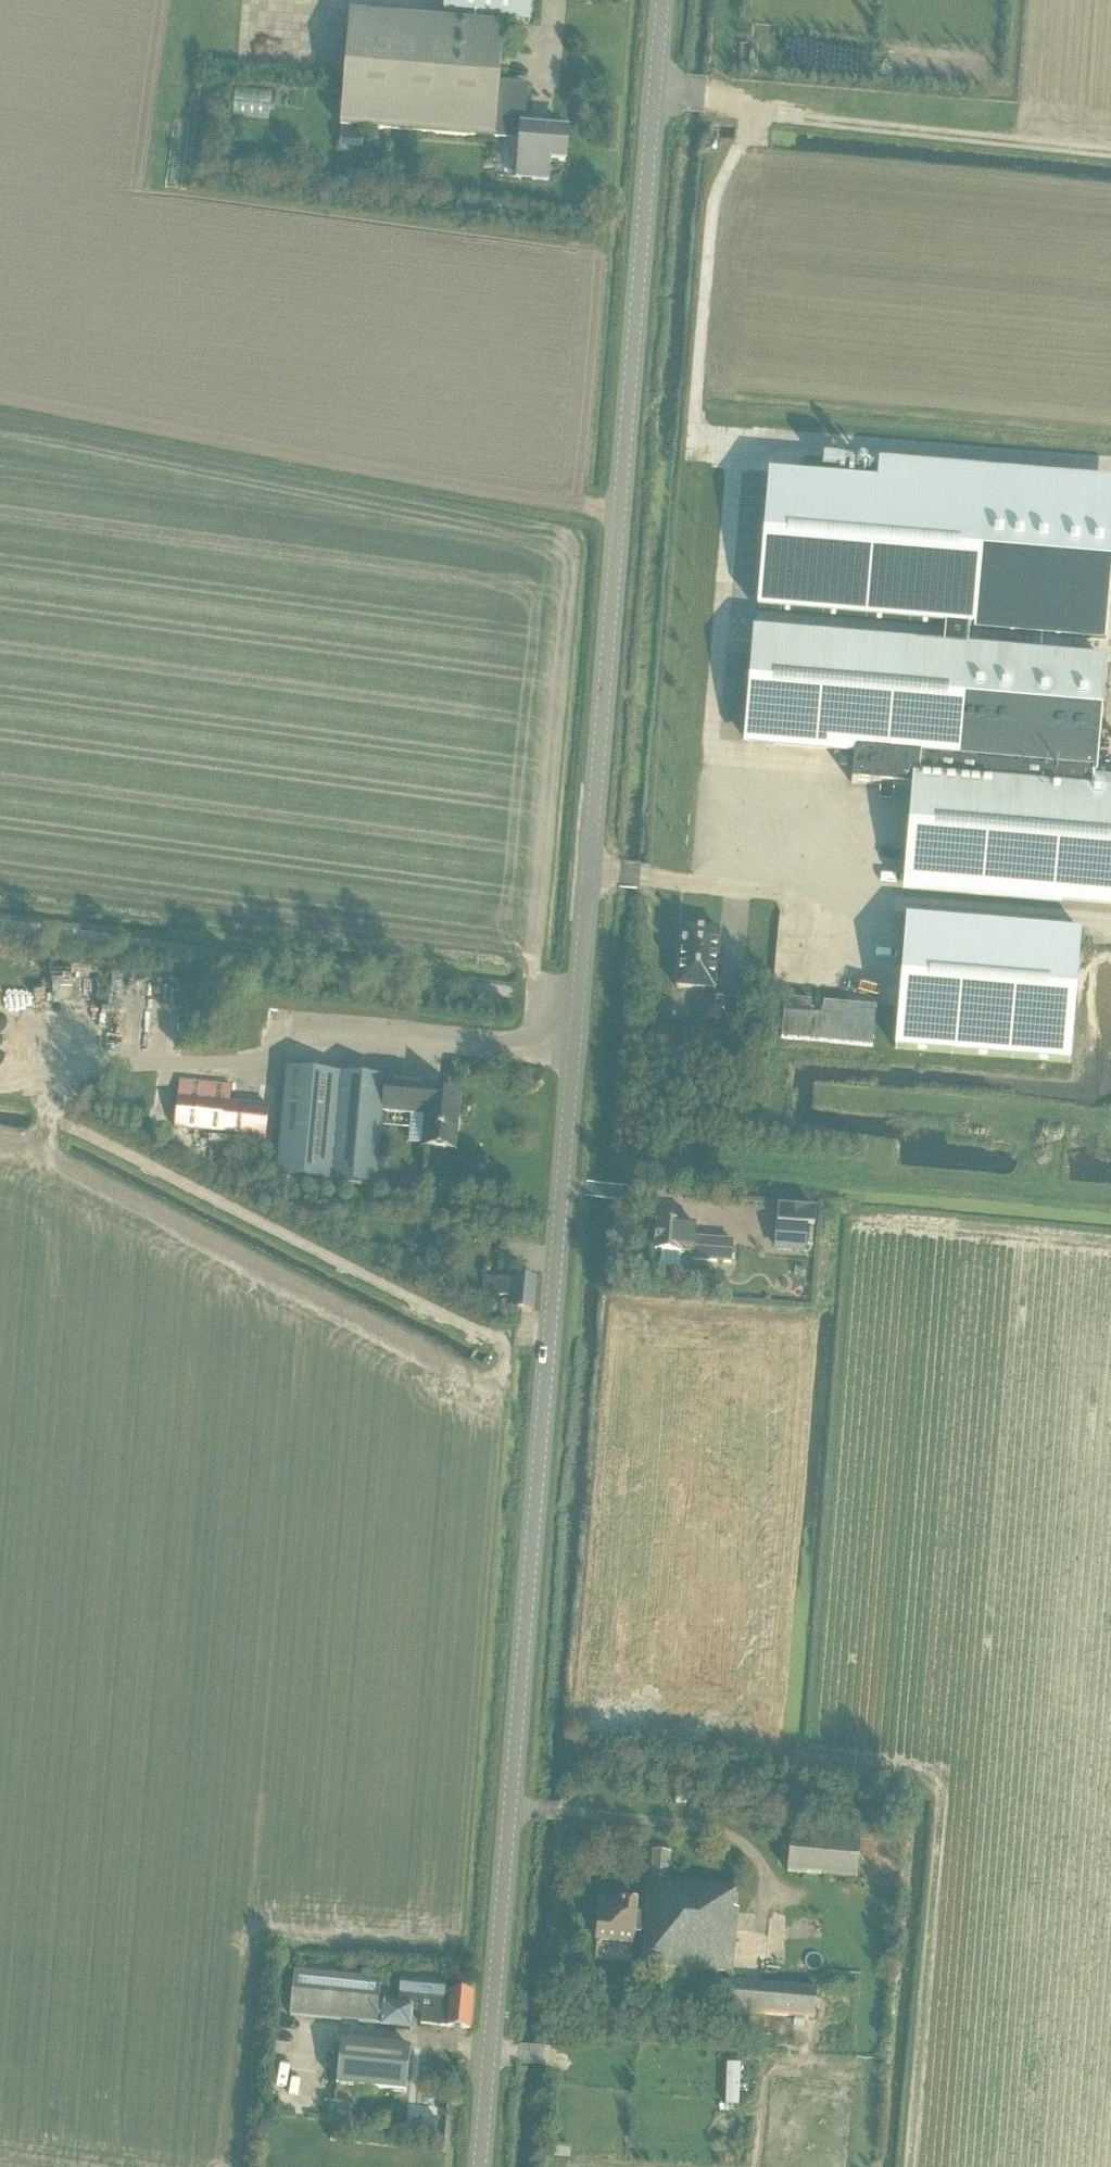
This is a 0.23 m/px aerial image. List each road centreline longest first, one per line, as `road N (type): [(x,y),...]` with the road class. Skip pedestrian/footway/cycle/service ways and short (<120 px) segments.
road 1 (unclassified): [(483,2166),(664,0)]
road 2 (track): [(1110,154),(759,116),(714,202),(694,442),(752,447),(725,883),(588,872)]
road 3 (track): [(0,396),(620,512)]
road 4 (track): [(752,447),(1110,473)]
road 5 (track): [(171,1062),(0,1081)]

